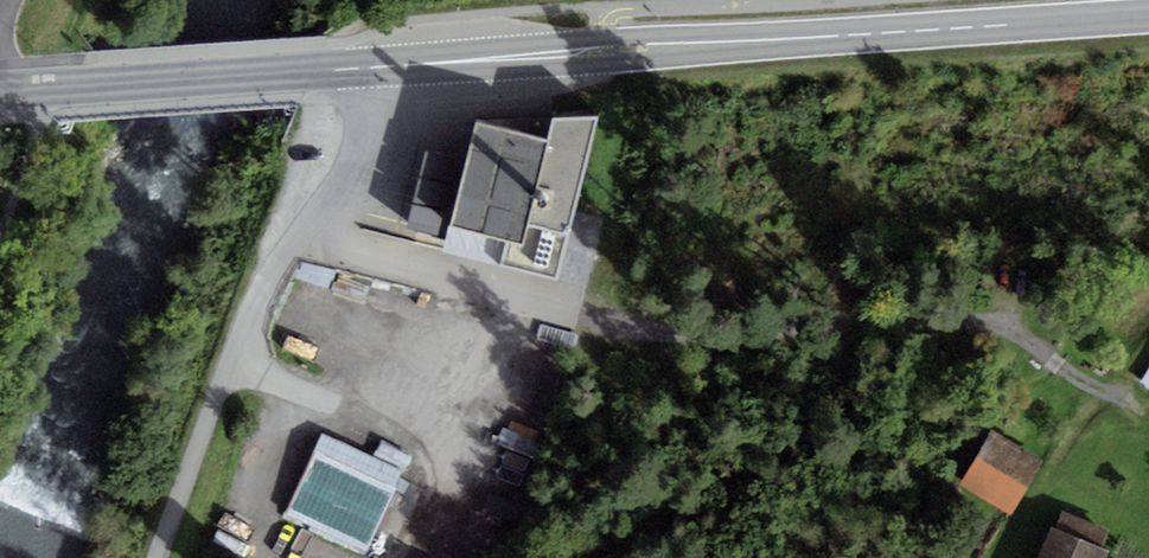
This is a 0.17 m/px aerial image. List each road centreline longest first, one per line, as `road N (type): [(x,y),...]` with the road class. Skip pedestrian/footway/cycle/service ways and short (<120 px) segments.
road 1 (tertiary): [(1148,16),(386,66)]
road 2 (unclassified): [(157,557),(268,279),(374,145),(386,66)]
road 3 (track): [(619,328),(961,317),(1001,323),(1085,382),(1111,391)]
road 4 (tertiary): [(386,66),(0,94)]

